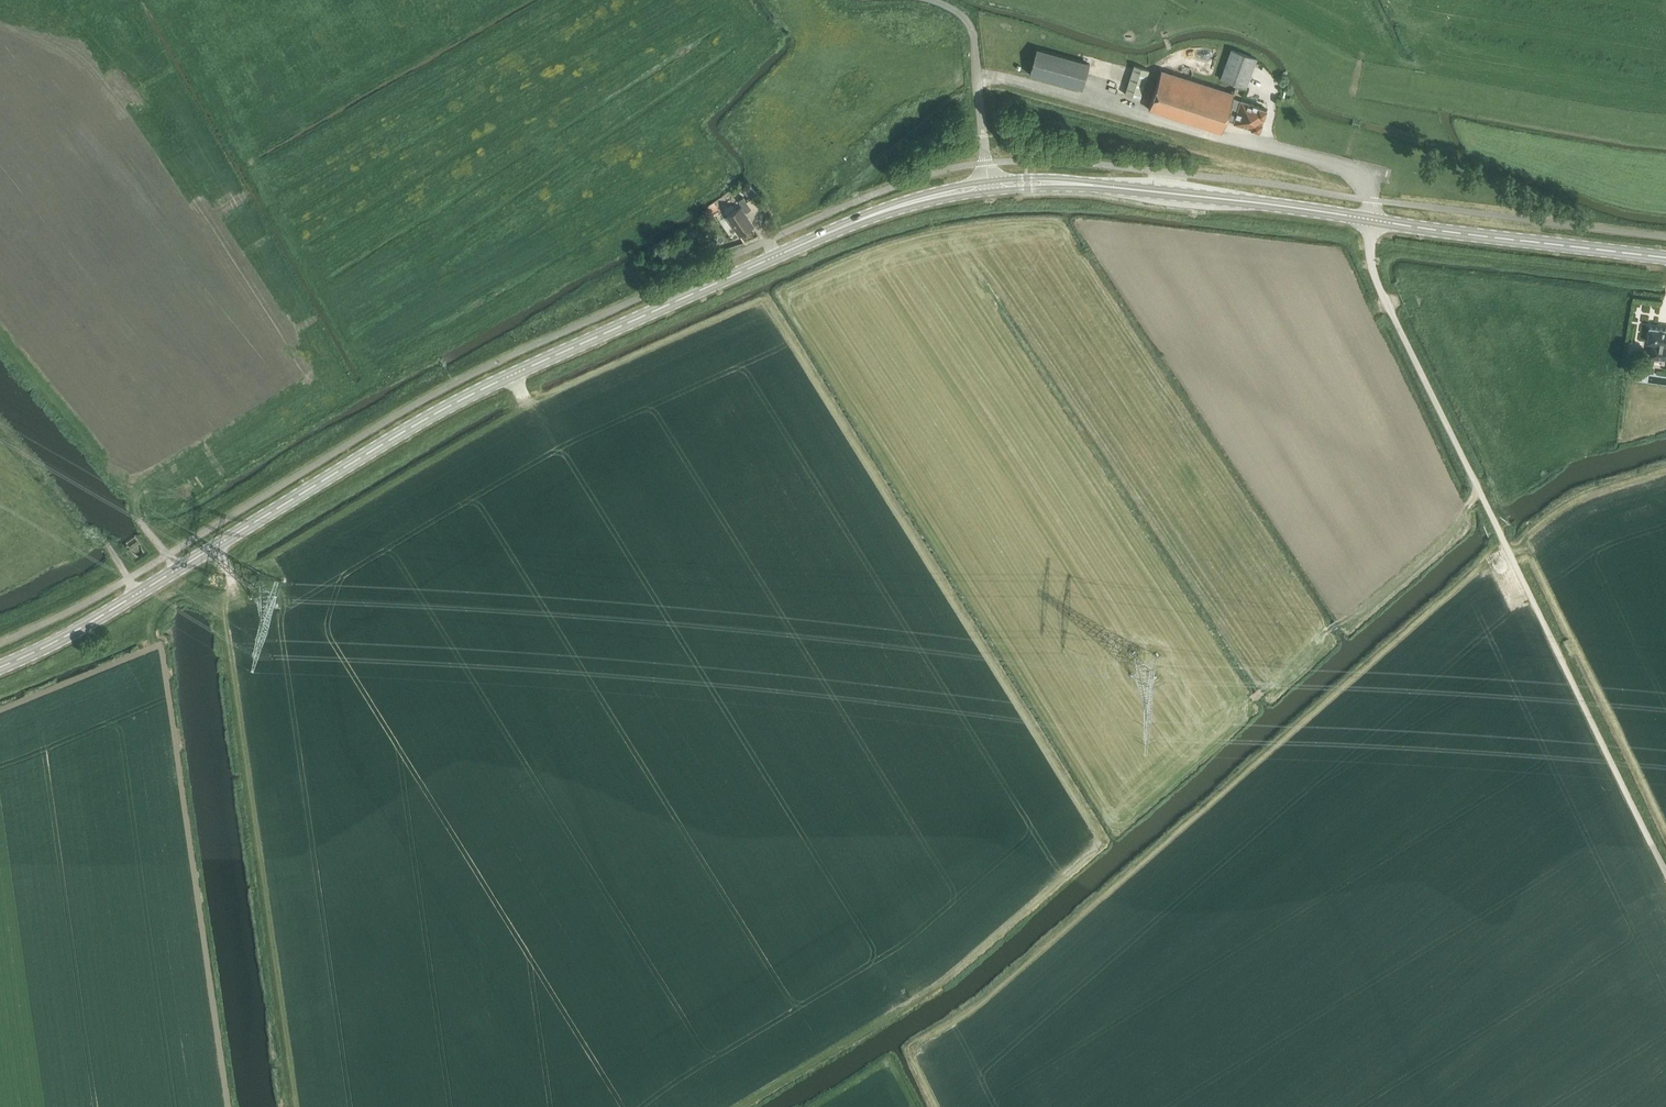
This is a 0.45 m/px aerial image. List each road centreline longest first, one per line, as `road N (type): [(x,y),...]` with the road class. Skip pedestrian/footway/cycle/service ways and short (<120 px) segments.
road 1 (secondary): [(0,668),(506,376),(889,212)]
road 2 (secondary): [(1109,188),(1665,258)]
road 3 (unclassified): [(987,182),(973,36),(960,15),(930,0)]
road 4 (secondary): [(1109,188),(1033,178),(987,182)]
road 5 (secondary): [(988,190),(1109,188)]

